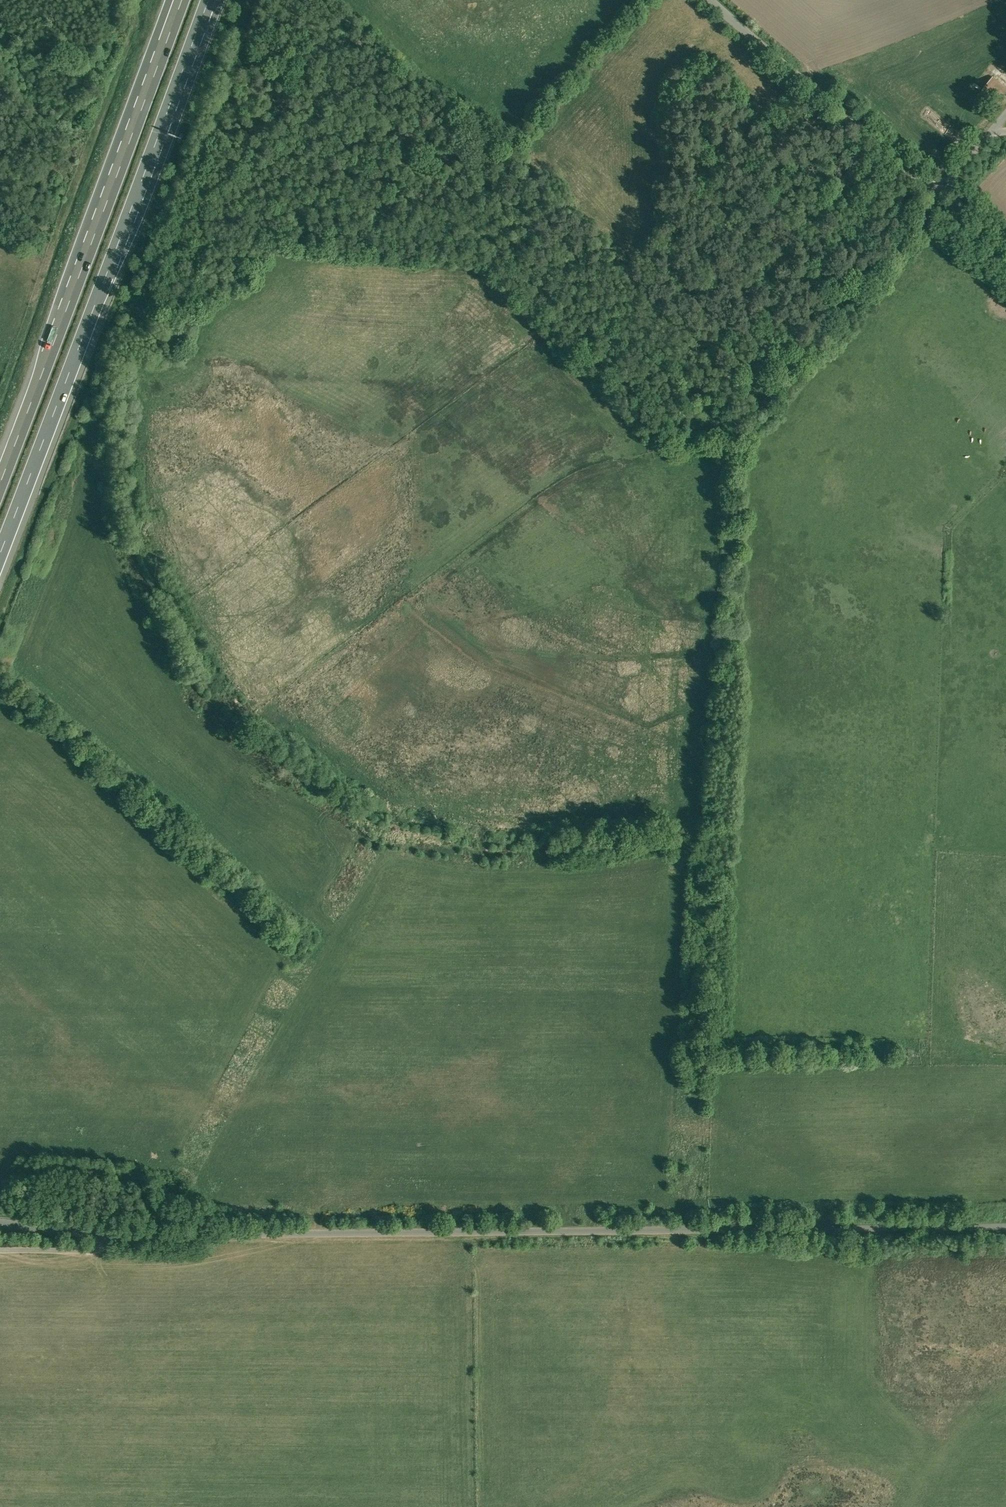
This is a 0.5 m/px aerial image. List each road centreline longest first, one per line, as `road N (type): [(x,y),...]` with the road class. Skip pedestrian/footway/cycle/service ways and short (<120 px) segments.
road 1 (residential): [(109,1233),(1005,1226)]
road 2 (motorway): [(0,555),(209,0)]
road 3 (motorway): [(182,0),(0,484)]
road 4 (unclassified): [(934,196),(718,0)]

